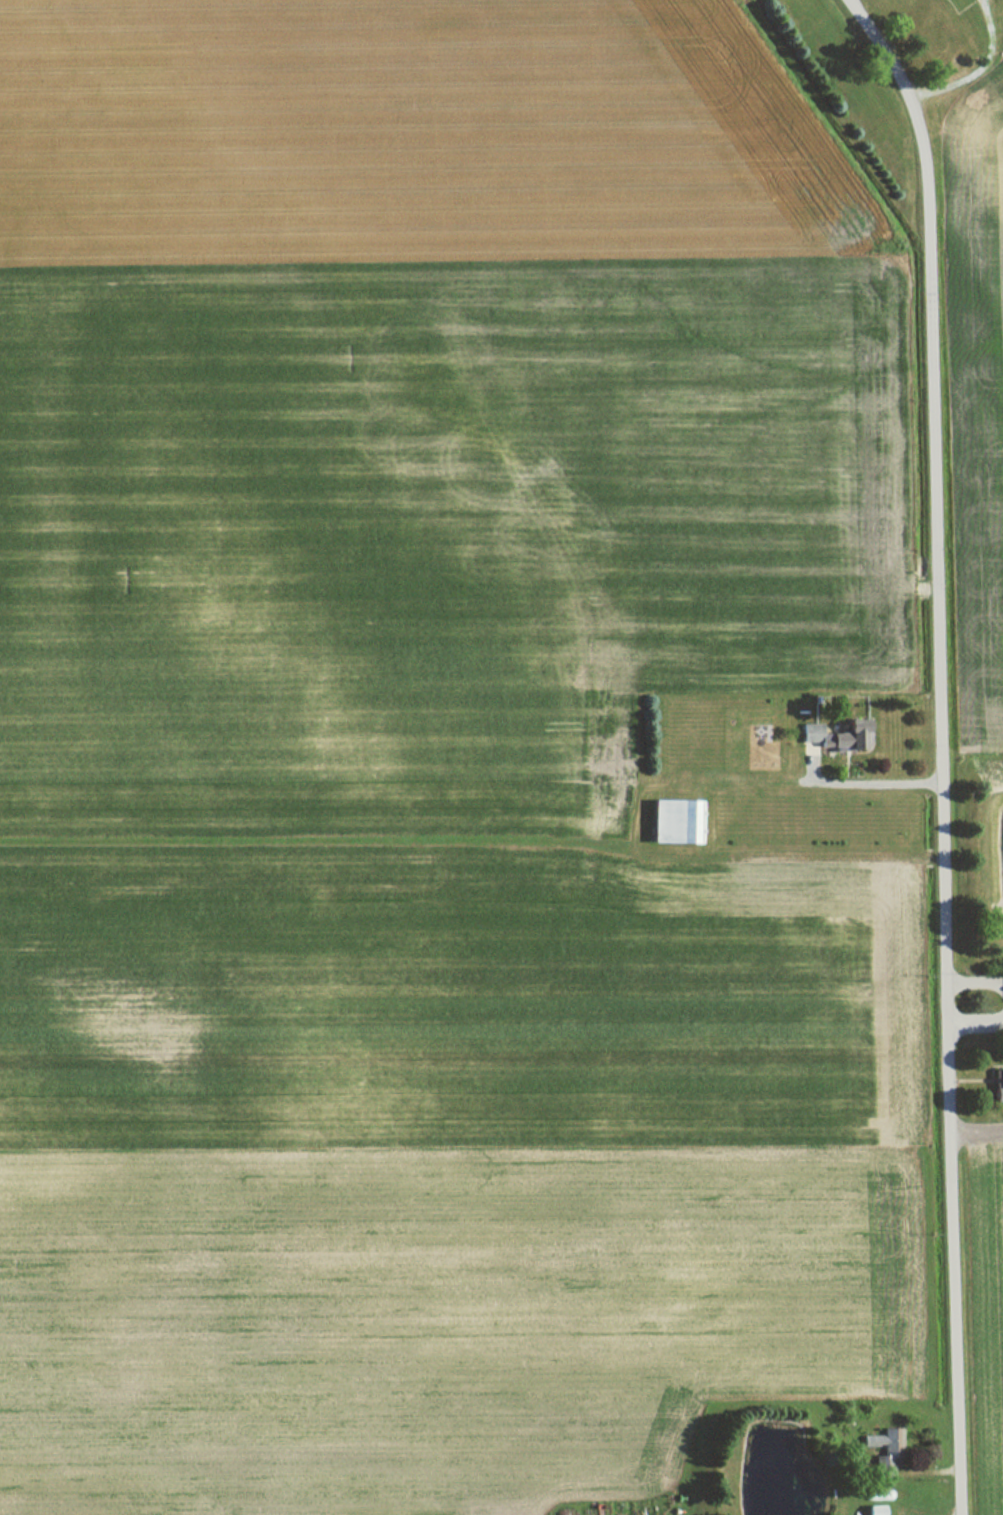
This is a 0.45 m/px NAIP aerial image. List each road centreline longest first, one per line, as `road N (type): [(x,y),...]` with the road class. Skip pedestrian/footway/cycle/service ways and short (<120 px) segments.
road 1 (residential): [(960,1514),(925,125),(850,0)]

